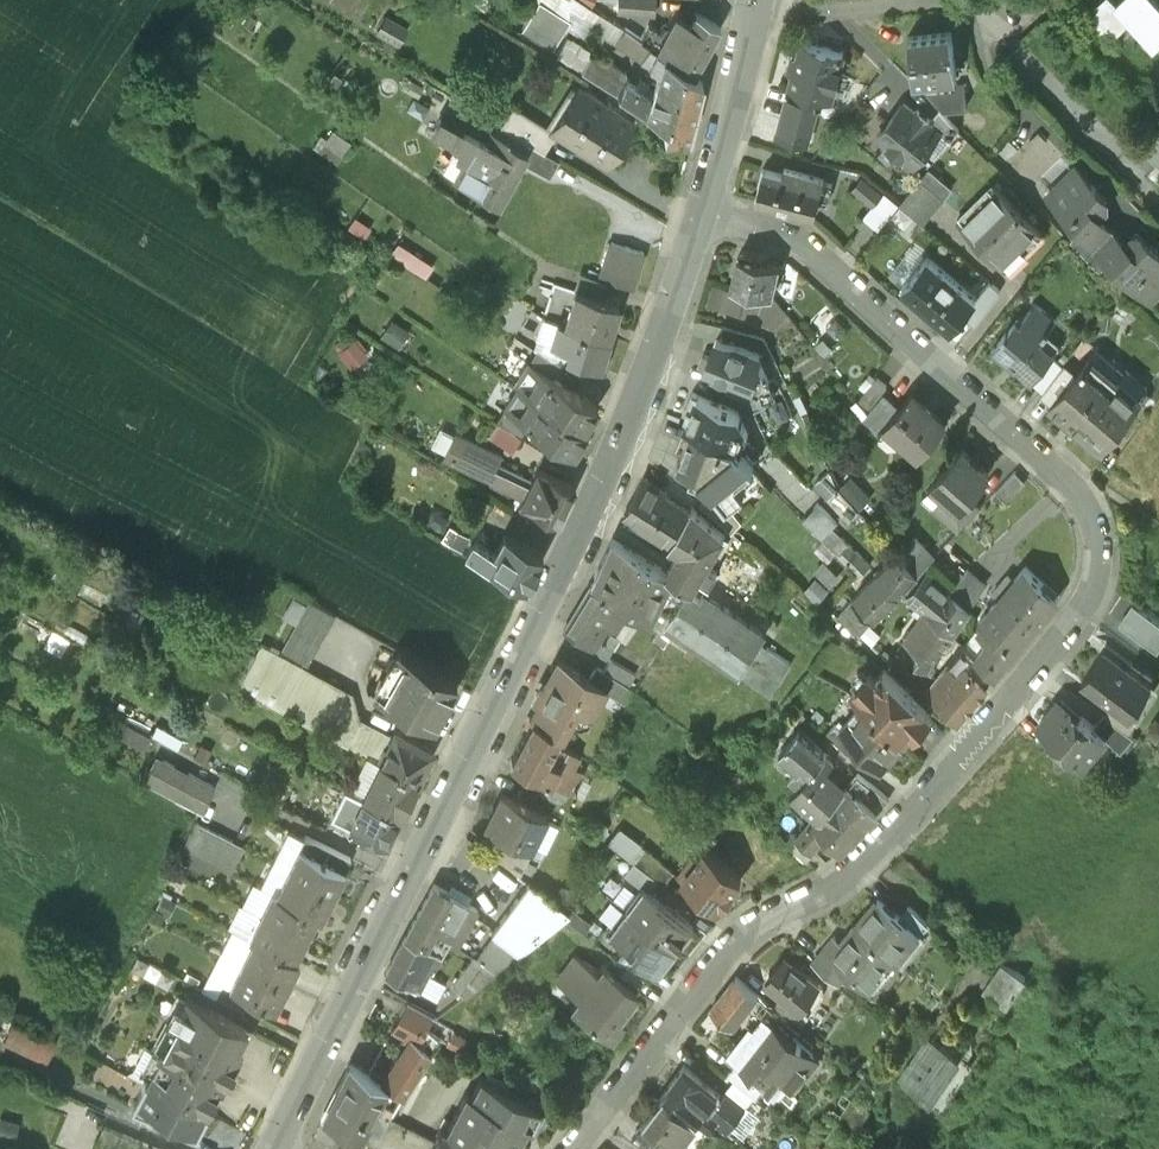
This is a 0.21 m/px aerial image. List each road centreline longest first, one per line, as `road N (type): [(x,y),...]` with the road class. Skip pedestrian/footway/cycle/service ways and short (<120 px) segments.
road 1 (residential): [(574,1148),(700,970),(857,845),(965,741),(1073,620),(1096,582),(1101,551),(1070,478),(823,267),(771,239),(696,220)]
road 2 (secondary): [(275,1148),(627,413),(696,220)]
road 3 (secondary): [(696,220),(749,10)]
road 4 (residential): [(749,10),(940,0)]

